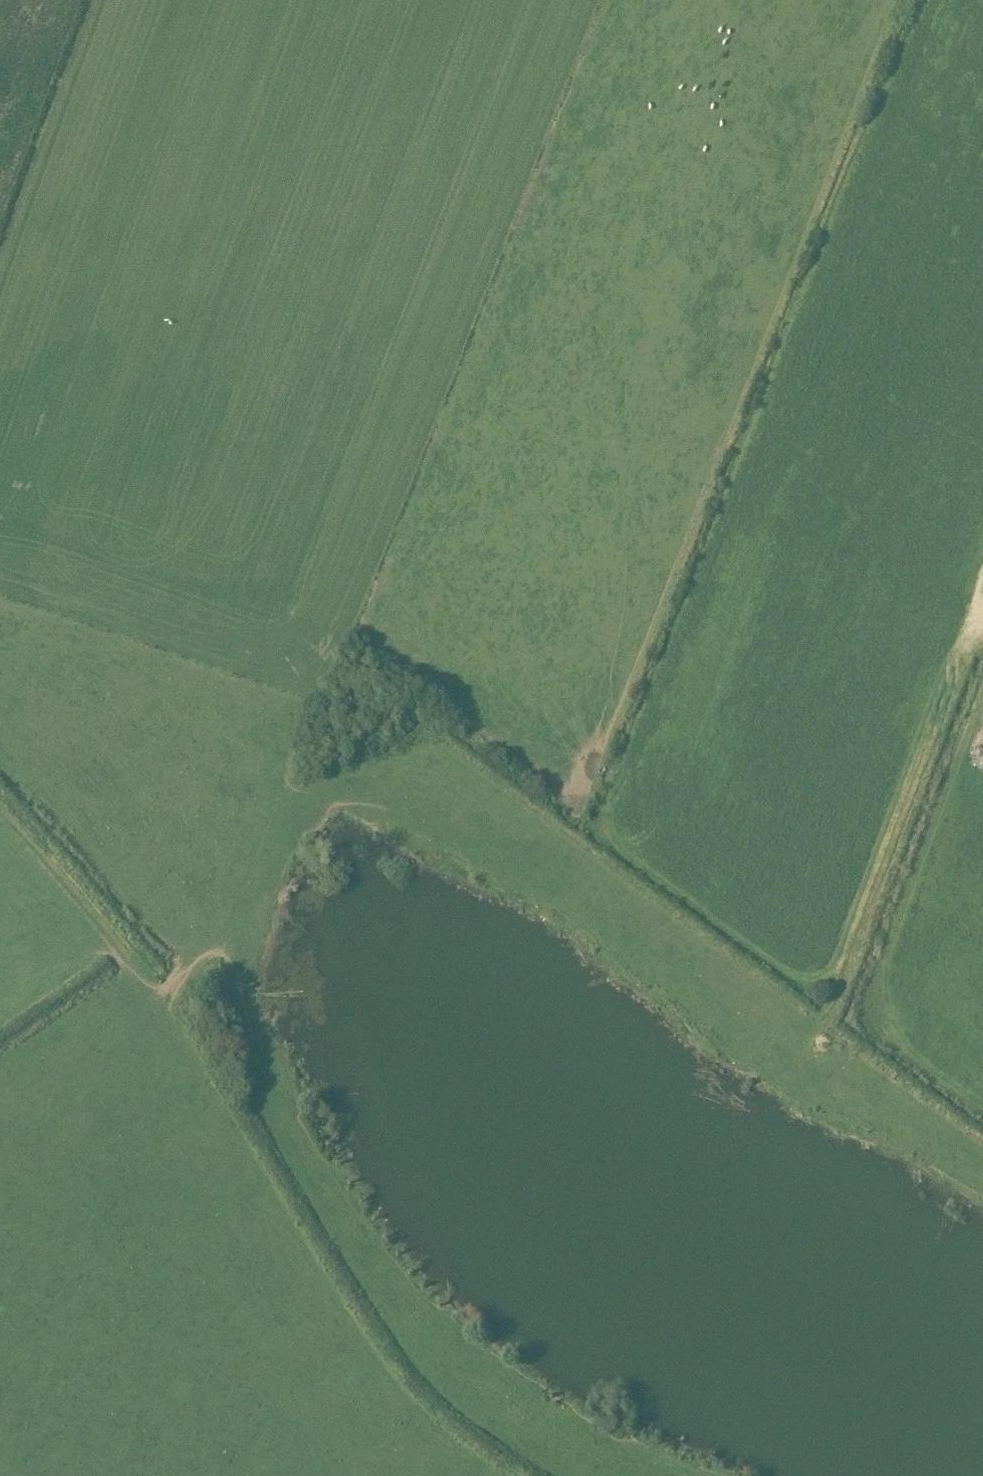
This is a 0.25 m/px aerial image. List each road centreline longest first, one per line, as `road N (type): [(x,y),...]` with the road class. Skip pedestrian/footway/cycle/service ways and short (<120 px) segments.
road 1 (track): [(982,633),(838,952)]
road 2 (track): [(0,267),(97,0)]
road 3 (track): [(129,959),(0,815)]

